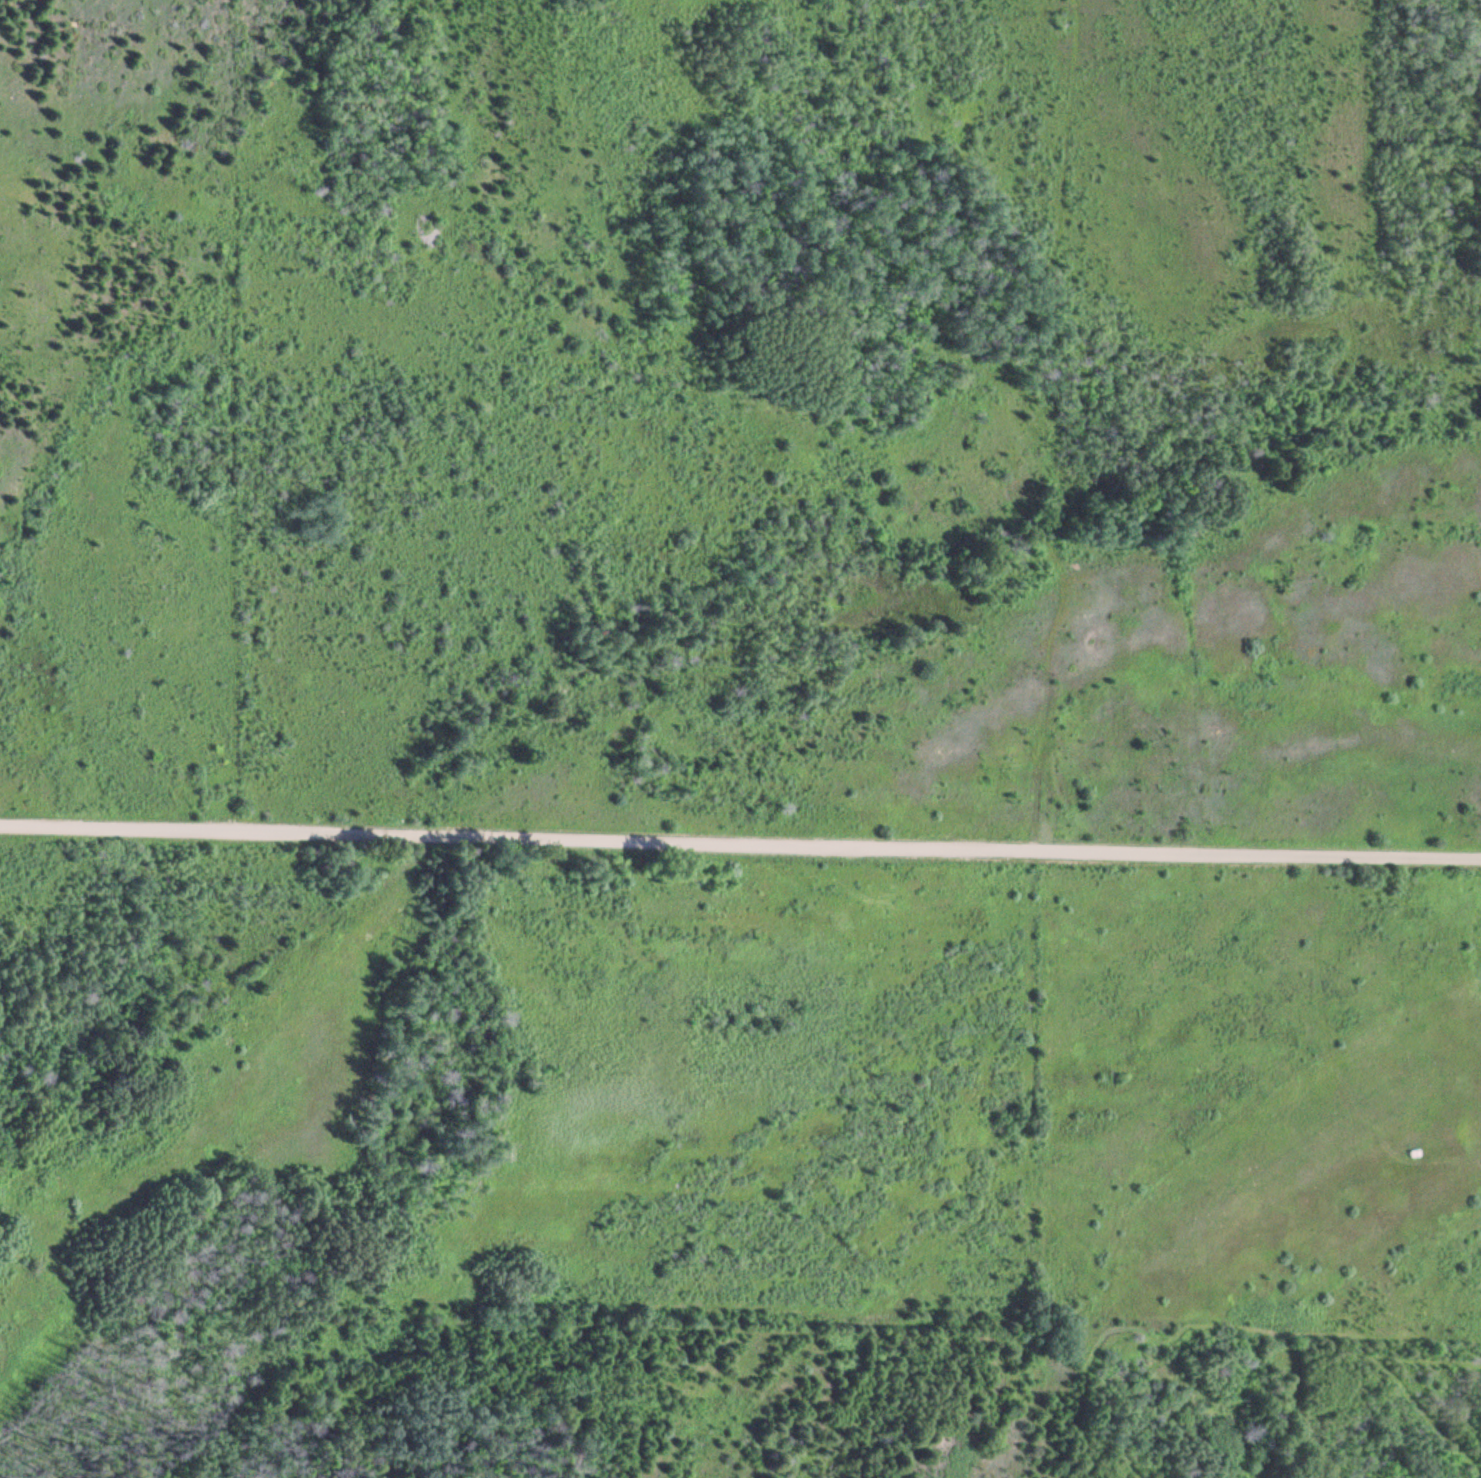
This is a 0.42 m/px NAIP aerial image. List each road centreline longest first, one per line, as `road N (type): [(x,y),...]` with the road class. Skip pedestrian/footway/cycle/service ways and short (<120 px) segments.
road 1 (residential): [(1480,862),(0,828)]

